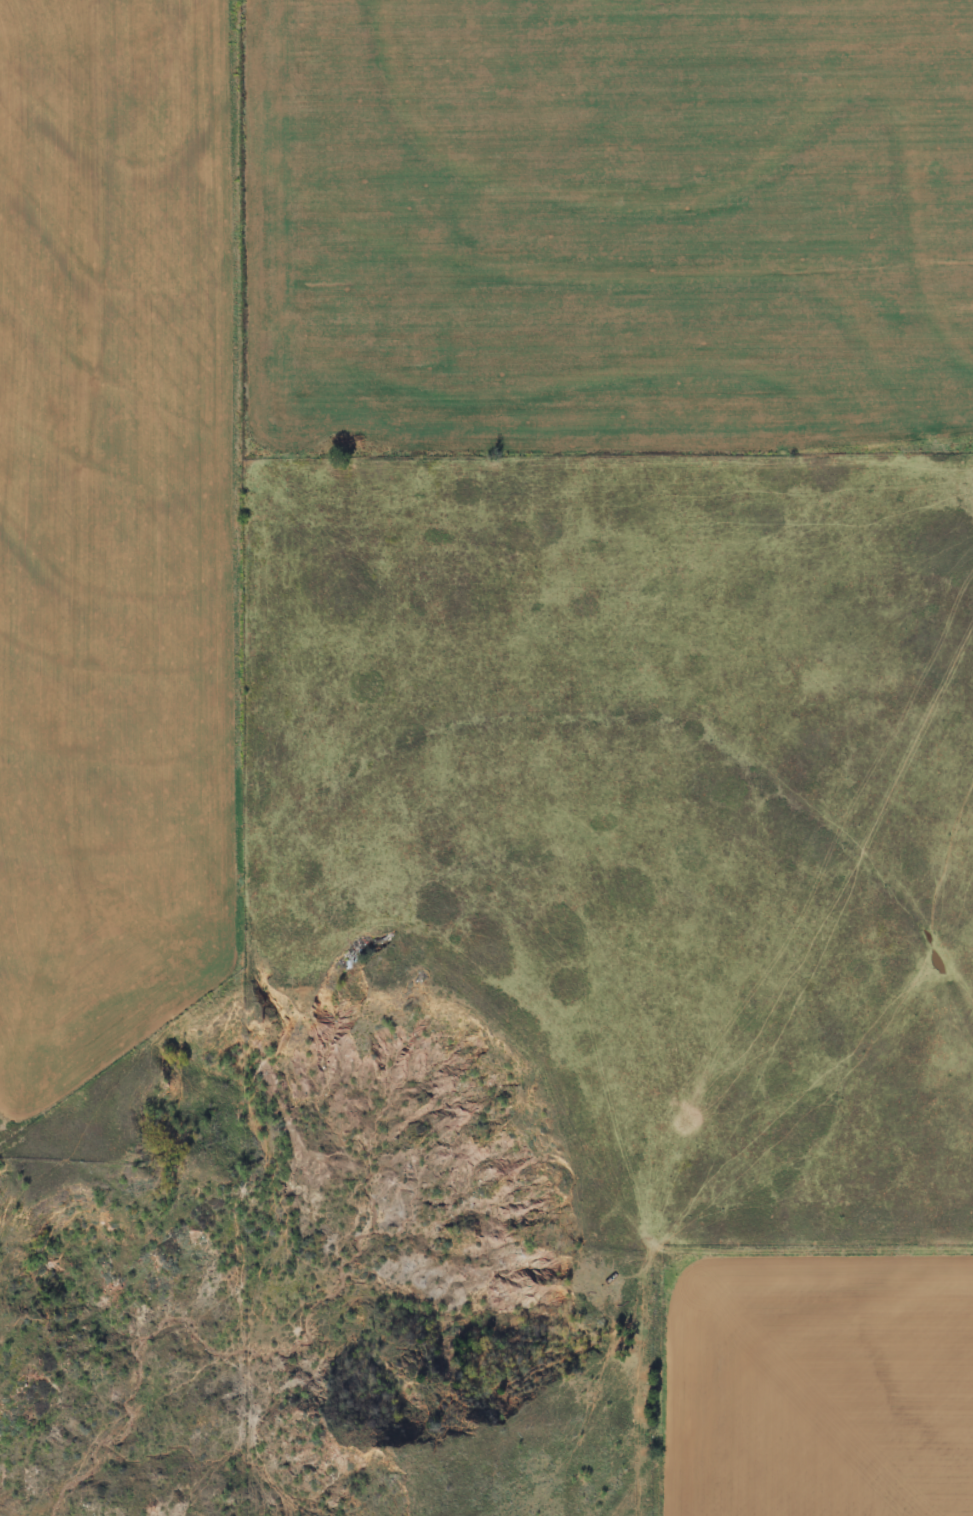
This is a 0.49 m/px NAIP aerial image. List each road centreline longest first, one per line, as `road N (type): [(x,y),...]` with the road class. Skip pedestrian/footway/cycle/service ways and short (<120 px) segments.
road 1 (residential): [(972,1298),(650,1311),(640,1515)]

